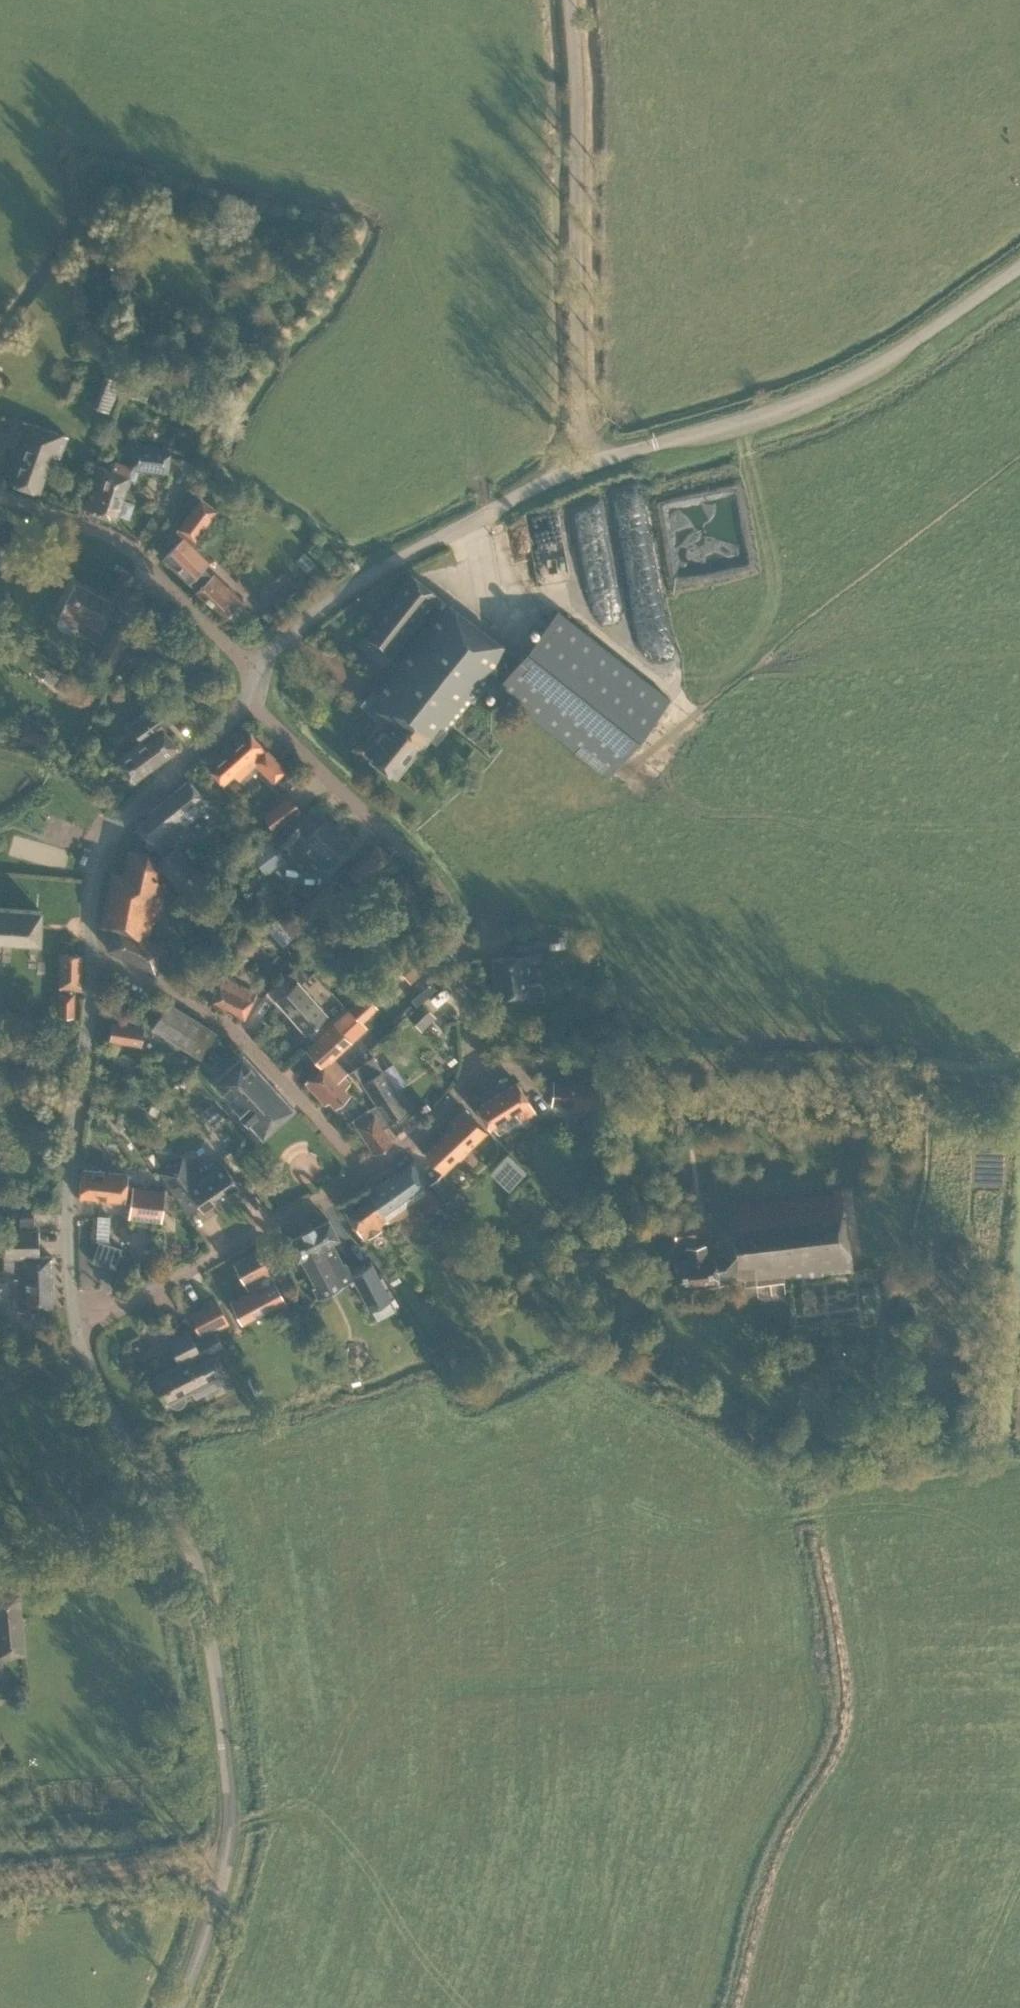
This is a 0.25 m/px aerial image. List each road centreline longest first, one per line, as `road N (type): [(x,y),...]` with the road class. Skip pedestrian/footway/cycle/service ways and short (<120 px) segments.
road 1 (tertiary): [(256,675),(353,582),(587,463),(782,409),(847,381),(1019,267)]
road 2 (tertiary): [(178,2007),(232,1830),(205,1590),(161,1487),(110,1413),(76,1319)]
road 3 (residential): [(369,1179),(450,1106),(474,1068),(453,909),(434,879),(249,705)]
road 4 (tertiary): [(76,1319),(70,1201),(92,952)]
road 5 (residential): [(369,1179),(223,1021),(92,952)]
road 6 (residential): [(76,1319),(129,1303),(369,1179)]
road 7 (residential): [(256,675),(115,543),(0,499)]
road 8 (tertiary): [(92,952),(91,903),(110,839),(249,705)]

